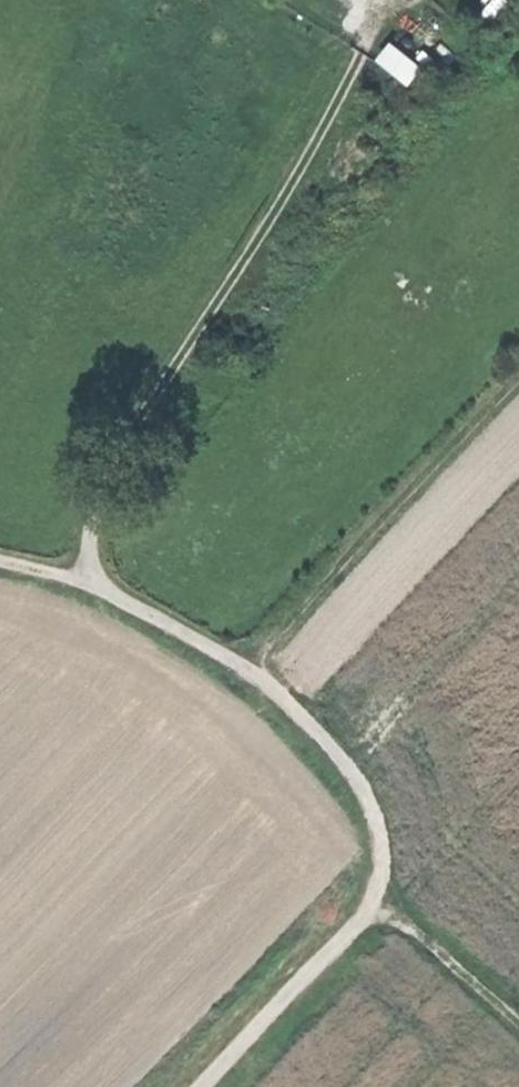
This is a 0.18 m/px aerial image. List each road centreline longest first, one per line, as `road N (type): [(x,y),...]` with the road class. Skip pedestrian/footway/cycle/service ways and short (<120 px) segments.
road 1 (track): [(0,559),(88,584),(249,672),(361,783),(377,820),(382,856),(368,907),(201,1086)]
road 2 (track): [(88,584),(107,478),(367,56)]
road 3 (track): [(249,672),(269,638),(518,370)]
road 4 (track): [(518,1009),(377,884)]

